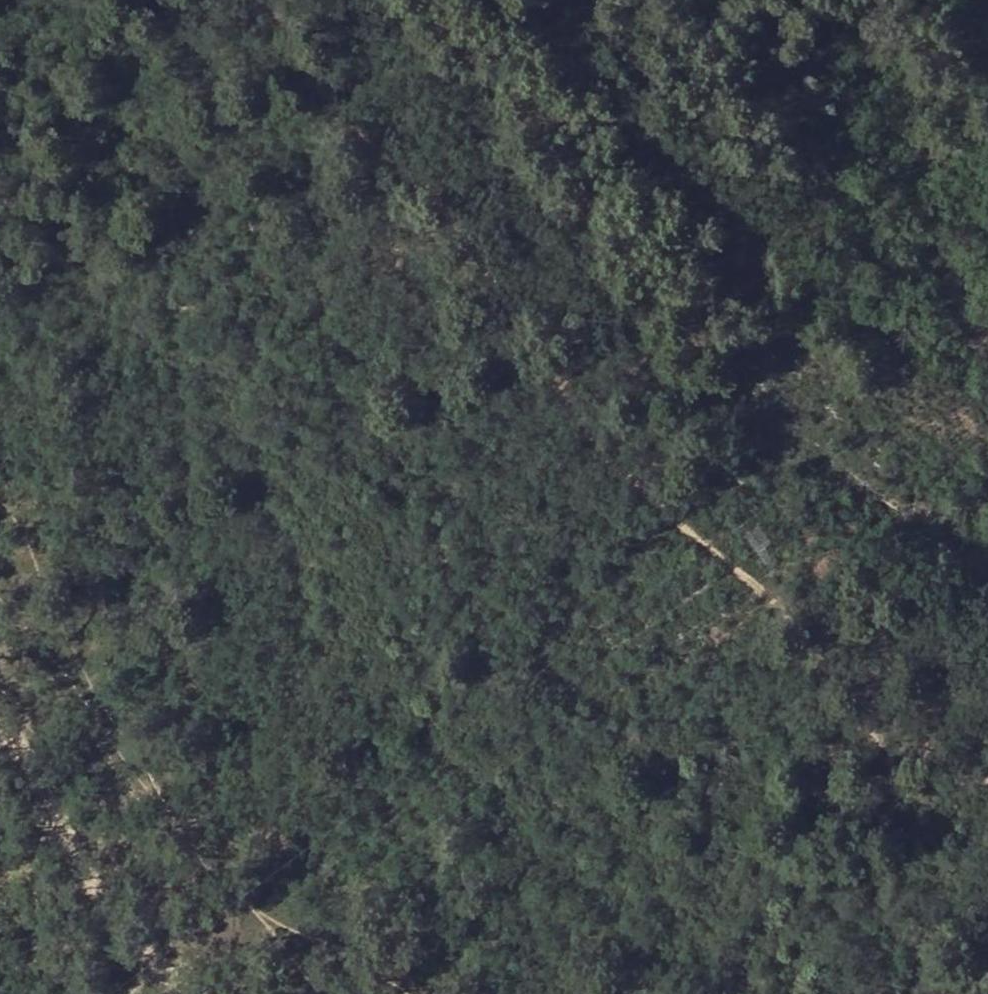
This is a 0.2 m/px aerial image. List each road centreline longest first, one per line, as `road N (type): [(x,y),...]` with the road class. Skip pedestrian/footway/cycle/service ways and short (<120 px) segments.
road 1 (track): [(190,993),(101,921),(0,718)]

